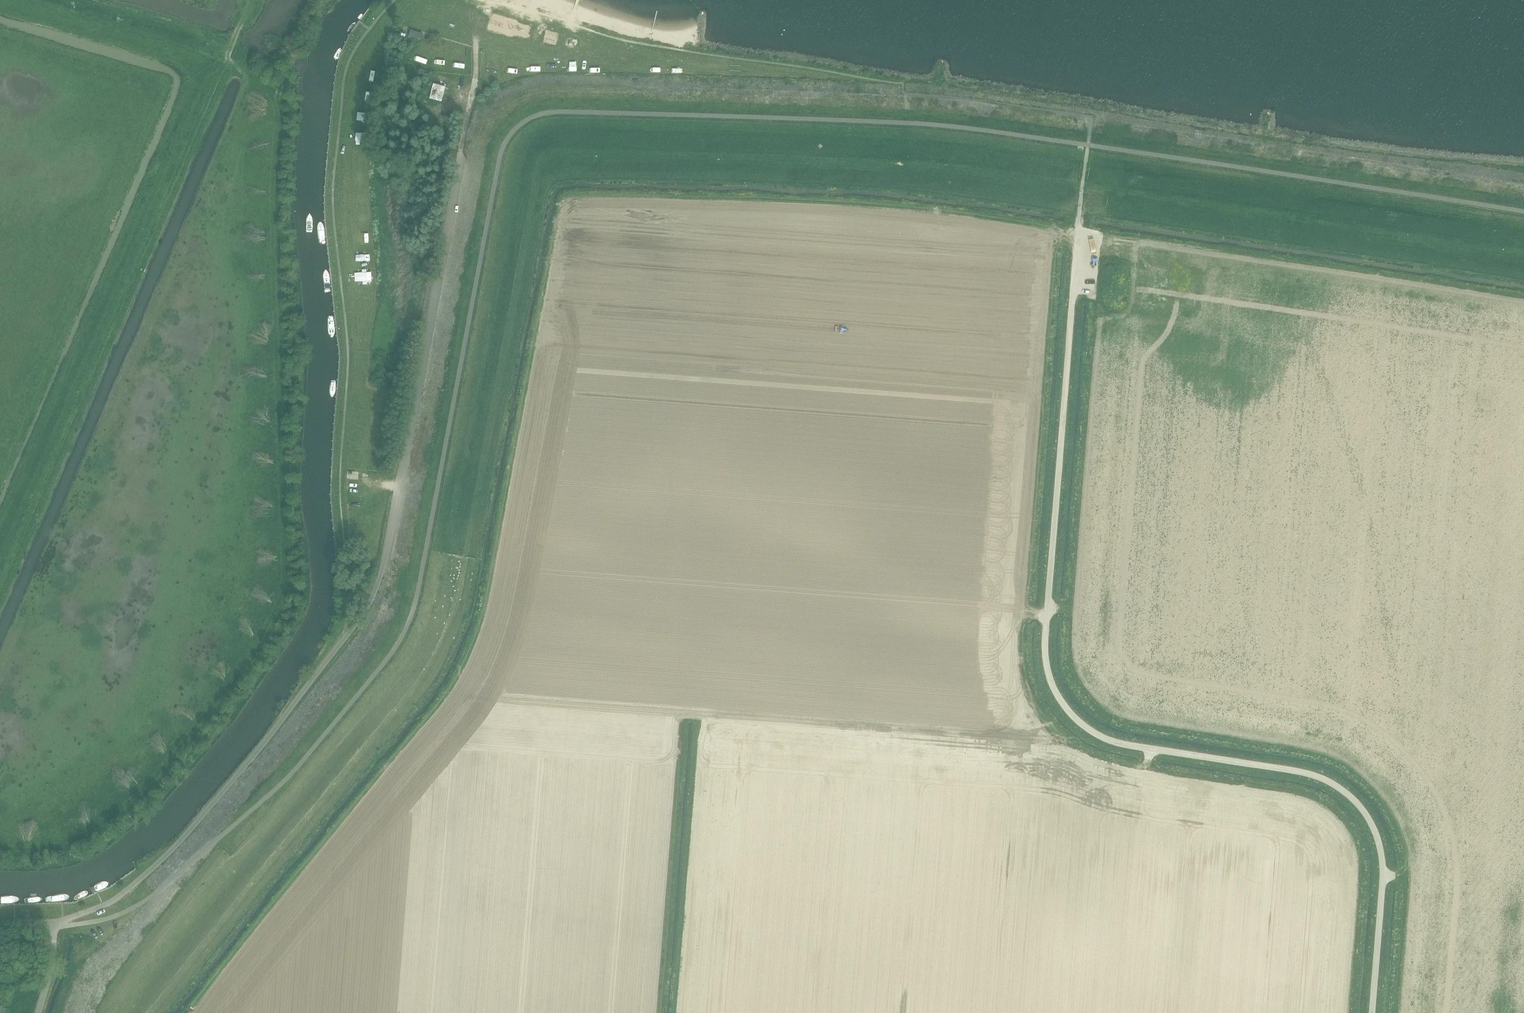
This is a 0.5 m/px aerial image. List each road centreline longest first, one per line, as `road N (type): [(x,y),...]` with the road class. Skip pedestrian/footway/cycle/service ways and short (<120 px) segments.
road 1 (unclassified): [(39,1012),(56,925),(105,905),(158,864),(368,606),(383,571),(476,76)]
road 2 (unclassified): [(1373,1012),(1382,858),(1373,825),(1352,798),(1299,771),(1119,743),(1070,713),(1051,682),(1047,622),(1082,190)]
road 3 (track): [(0,587),(251,0)]

